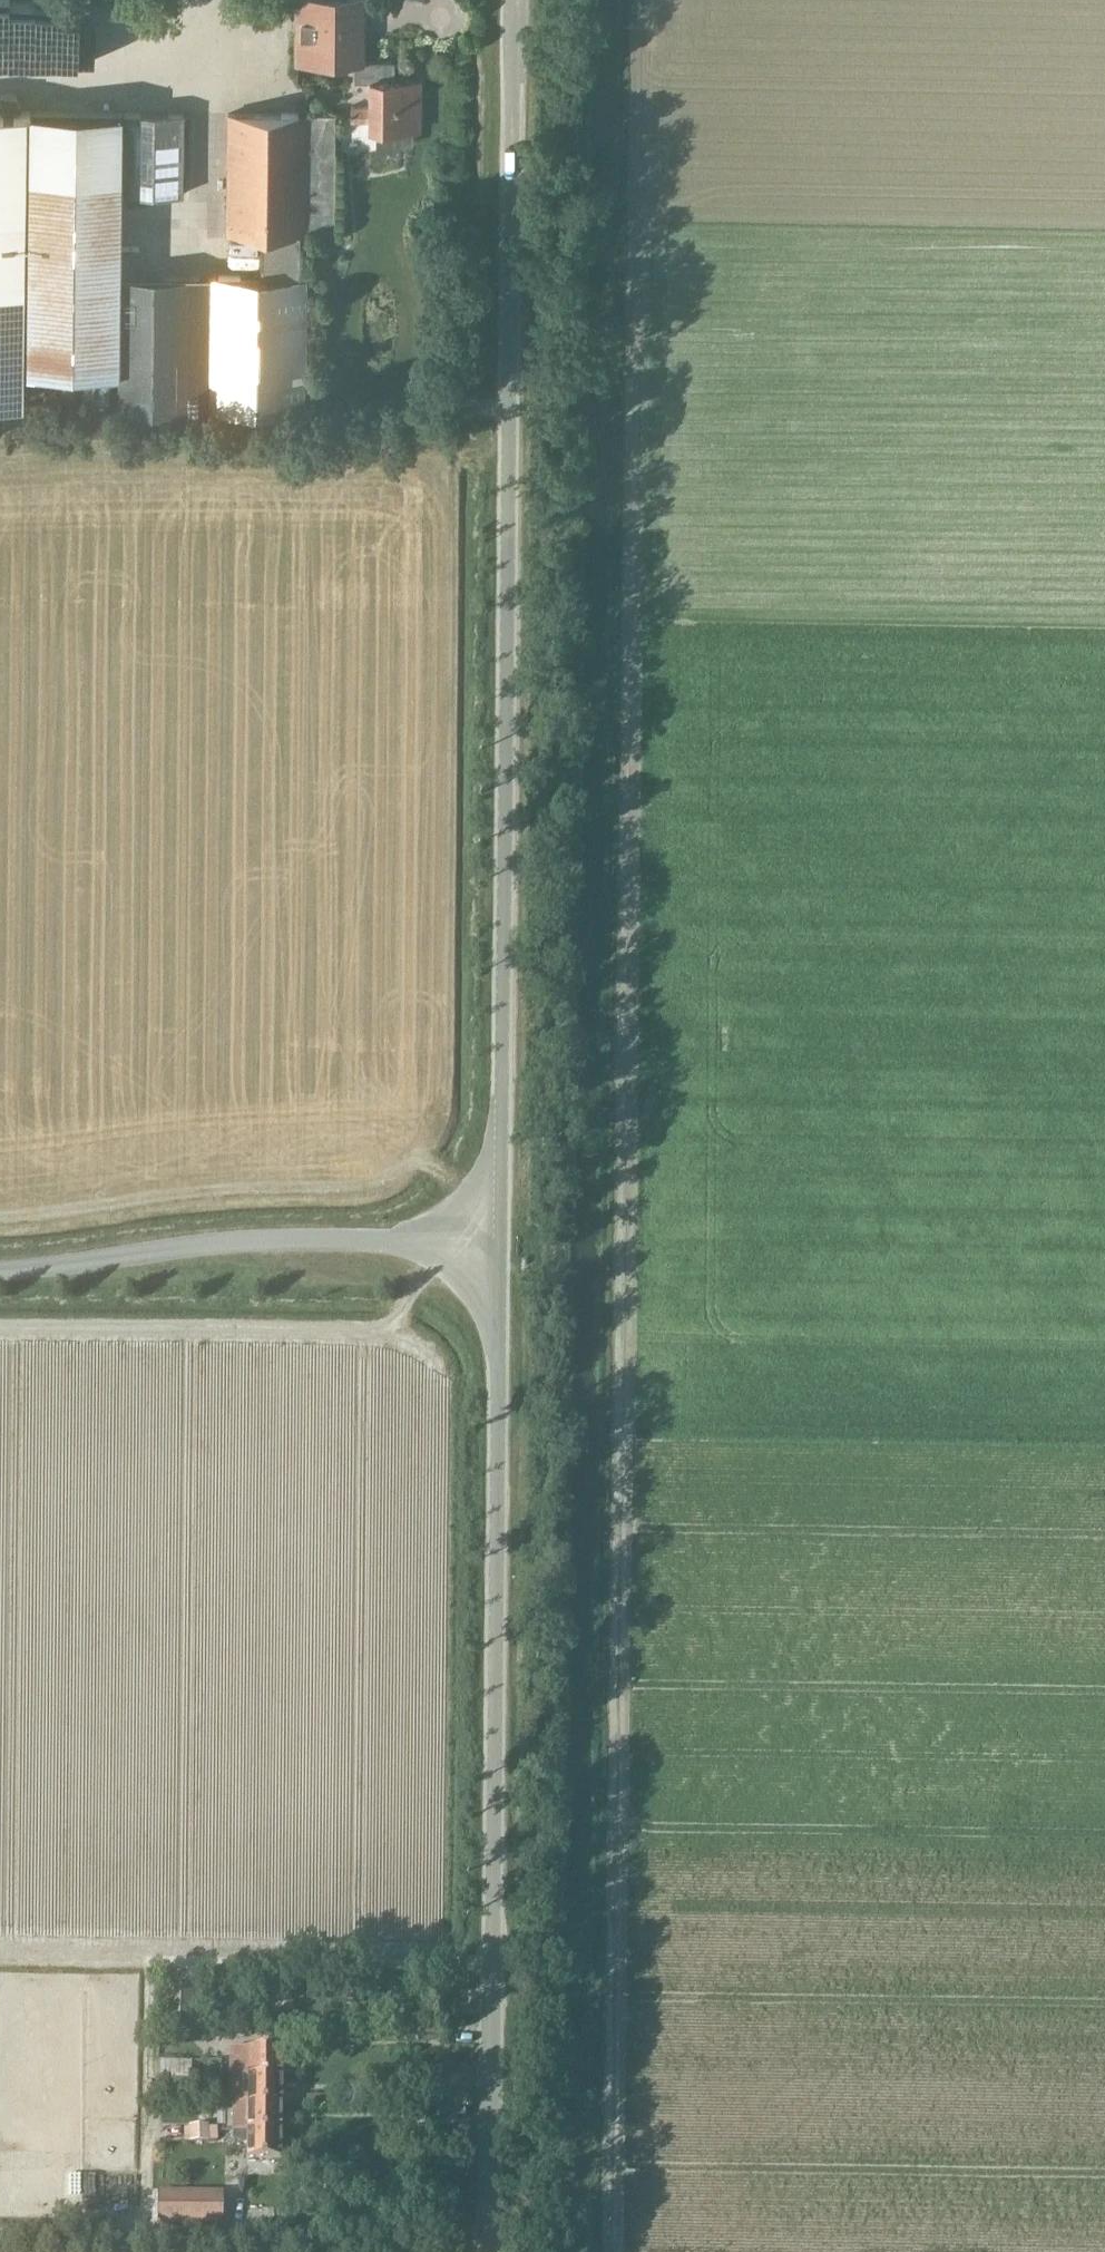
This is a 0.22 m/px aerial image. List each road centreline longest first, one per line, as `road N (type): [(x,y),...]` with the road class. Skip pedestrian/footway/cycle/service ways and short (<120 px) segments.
road 1 (unclassified): [(500,1238),(514,0)]
road 2 (unclassified): [(490,2251),(500,1238)]
road 3 (unclassified): [(0,1269),(247,1239),(500,1238)]

